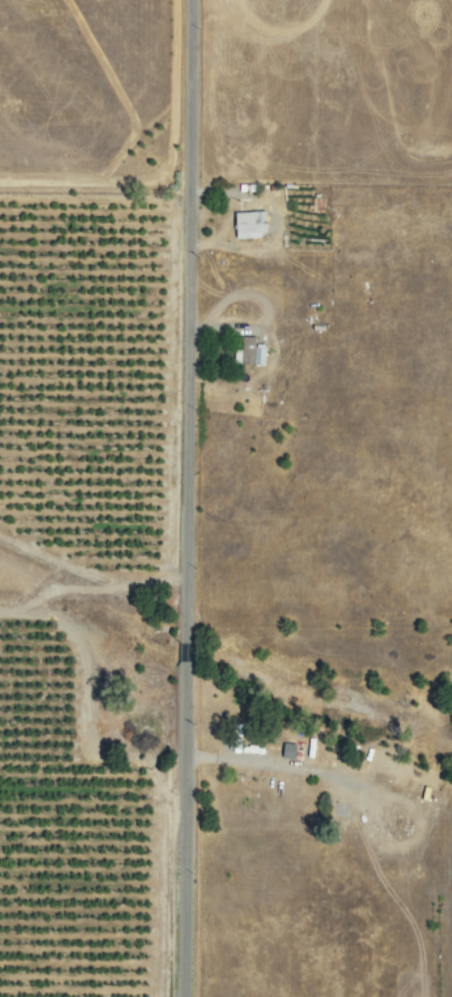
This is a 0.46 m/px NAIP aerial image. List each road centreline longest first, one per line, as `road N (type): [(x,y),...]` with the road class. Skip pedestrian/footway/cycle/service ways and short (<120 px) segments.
road 1 (residential): [(182,996),(190,0)]

